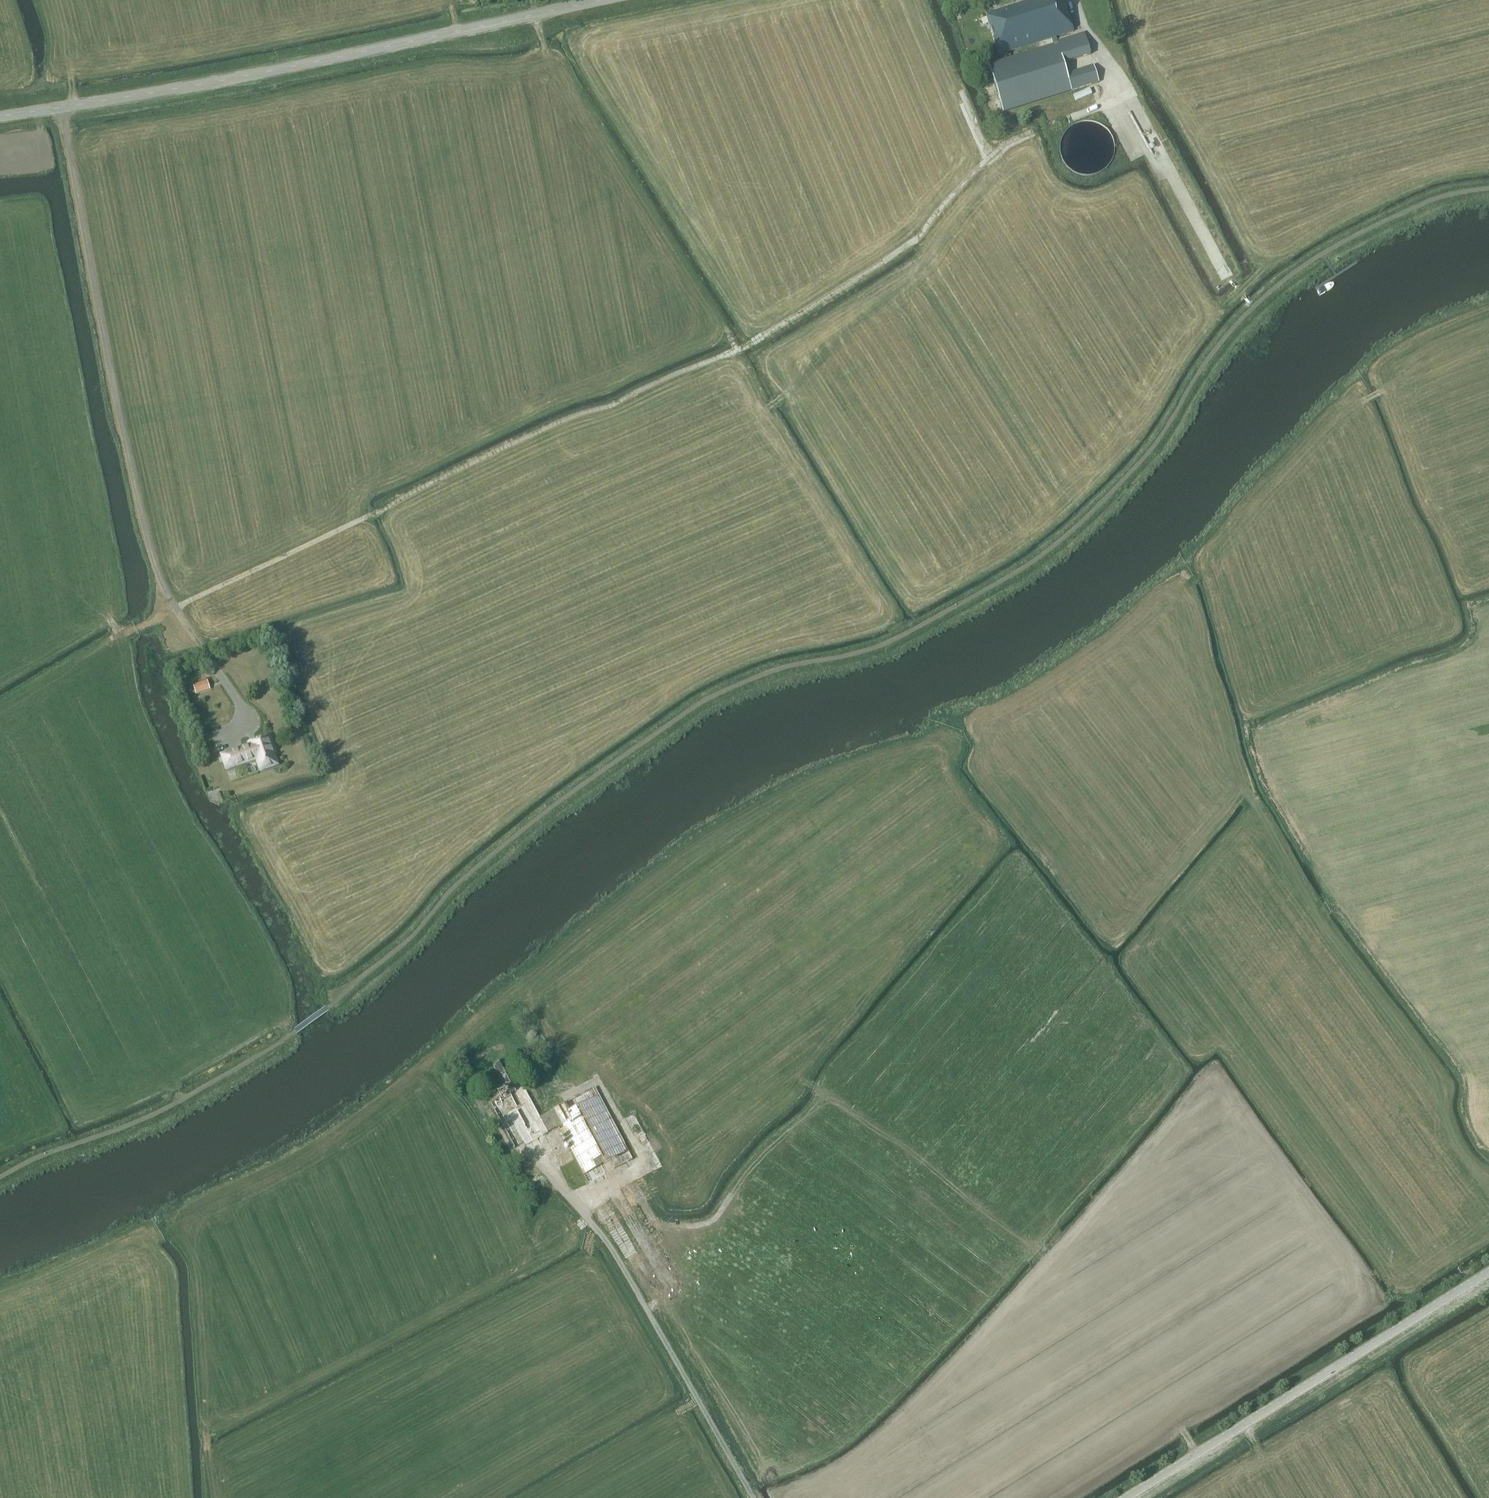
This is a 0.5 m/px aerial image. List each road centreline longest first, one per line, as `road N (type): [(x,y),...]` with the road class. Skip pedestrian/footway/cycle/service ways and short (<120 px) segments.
road 1 (secondary): [(0,116),(224,80),(600,0)]
road 2 (tertiary): [(1124,1497),(1488,1271)]

